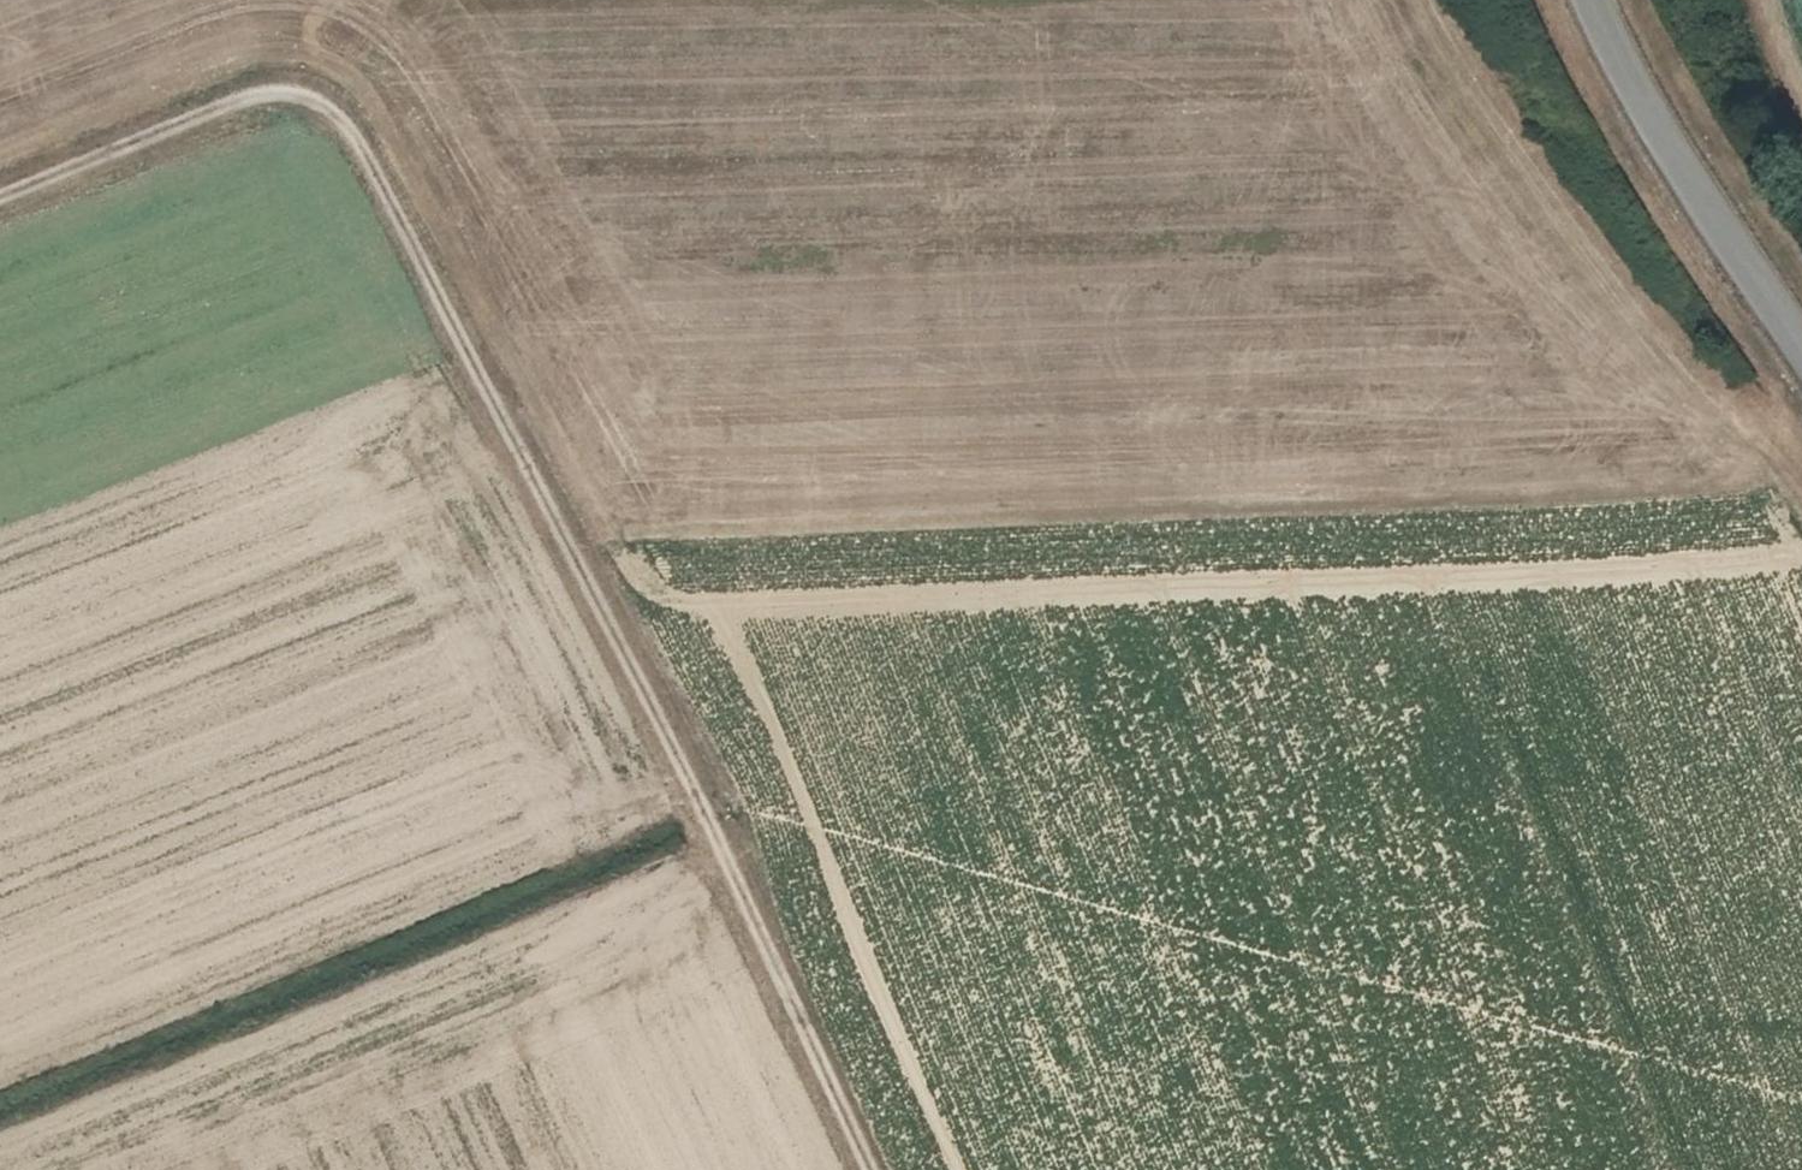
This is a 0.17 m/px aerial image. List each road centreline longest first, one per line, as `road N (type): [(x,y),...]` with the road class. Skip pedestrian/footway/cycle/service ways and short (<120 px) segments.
road 1 (track): [(871,1169),(695,792),(347,129),(300,98),(244,101),(0,197)]
road 2 (unclassified): [(1801,341),(1689,169),(1595,0)]

